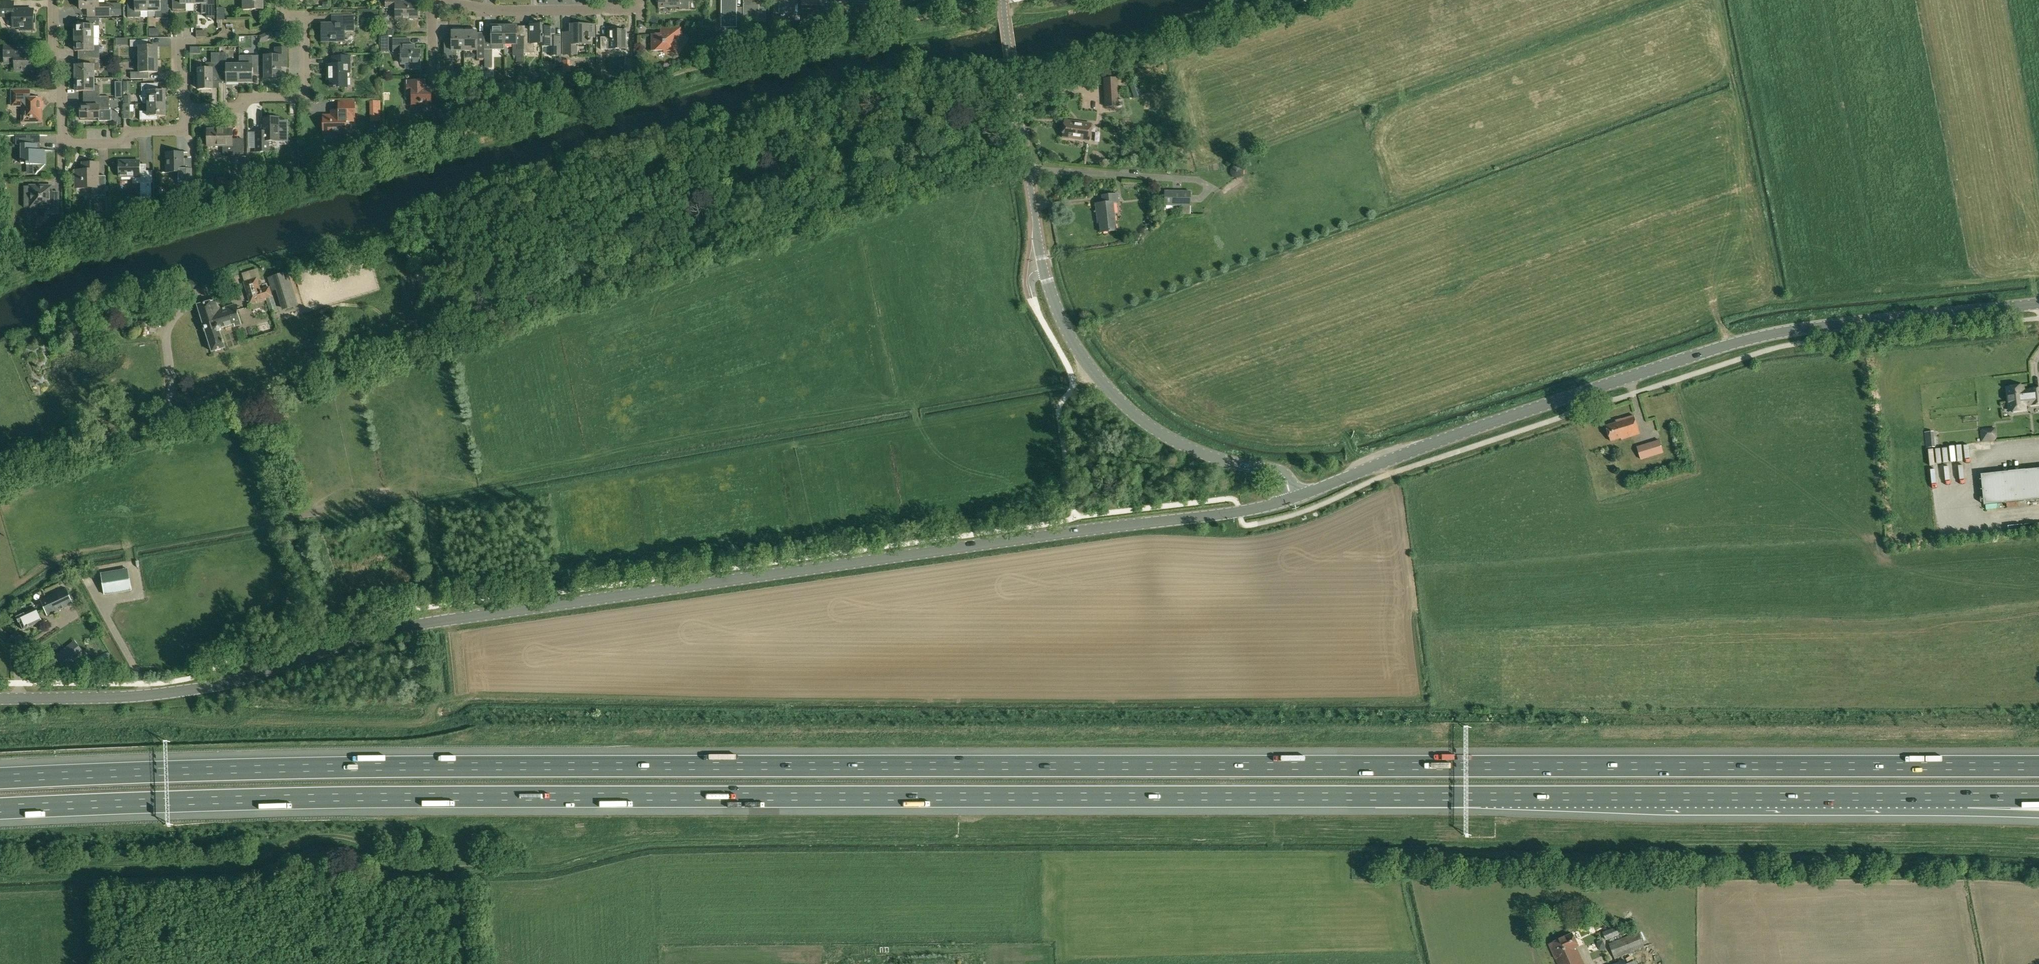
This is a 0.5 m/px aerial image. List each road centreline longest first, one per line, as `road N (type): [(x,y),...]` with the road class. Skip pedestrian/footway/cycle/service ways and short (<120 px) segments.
road 1 (motorway): [(2038,766),(388,766),(0,779)]
road 2 (motorway): [(0,810),(371,798),(1968,796)]
road 3 (tertiary): [(0,699),(185,690),(421,623),(1293,499)]
road 4 (tertiary): [(2038,303),(1739,342),(1497,420),(1293,499)]
road 5 (tertiary): [(1293,499),(1281,473),(1210,456),(1156,431),(1112,392),(1070,335),(1041,259),(1004,0)]
road 6 (track): [(1014,81),(1301,0)]
road 7 (residential): [(185,108),(244,107),(249,99),(302,93),(303,25),(288,19),(281,0)]
road 8 (residential): [(612,10),(513,11),(446,0)]
road 9 (residential): [(63,142),(120,142),(130,132),(185,128),(185,108)]
road 10 (residential): [(63,142),(53,0)]

